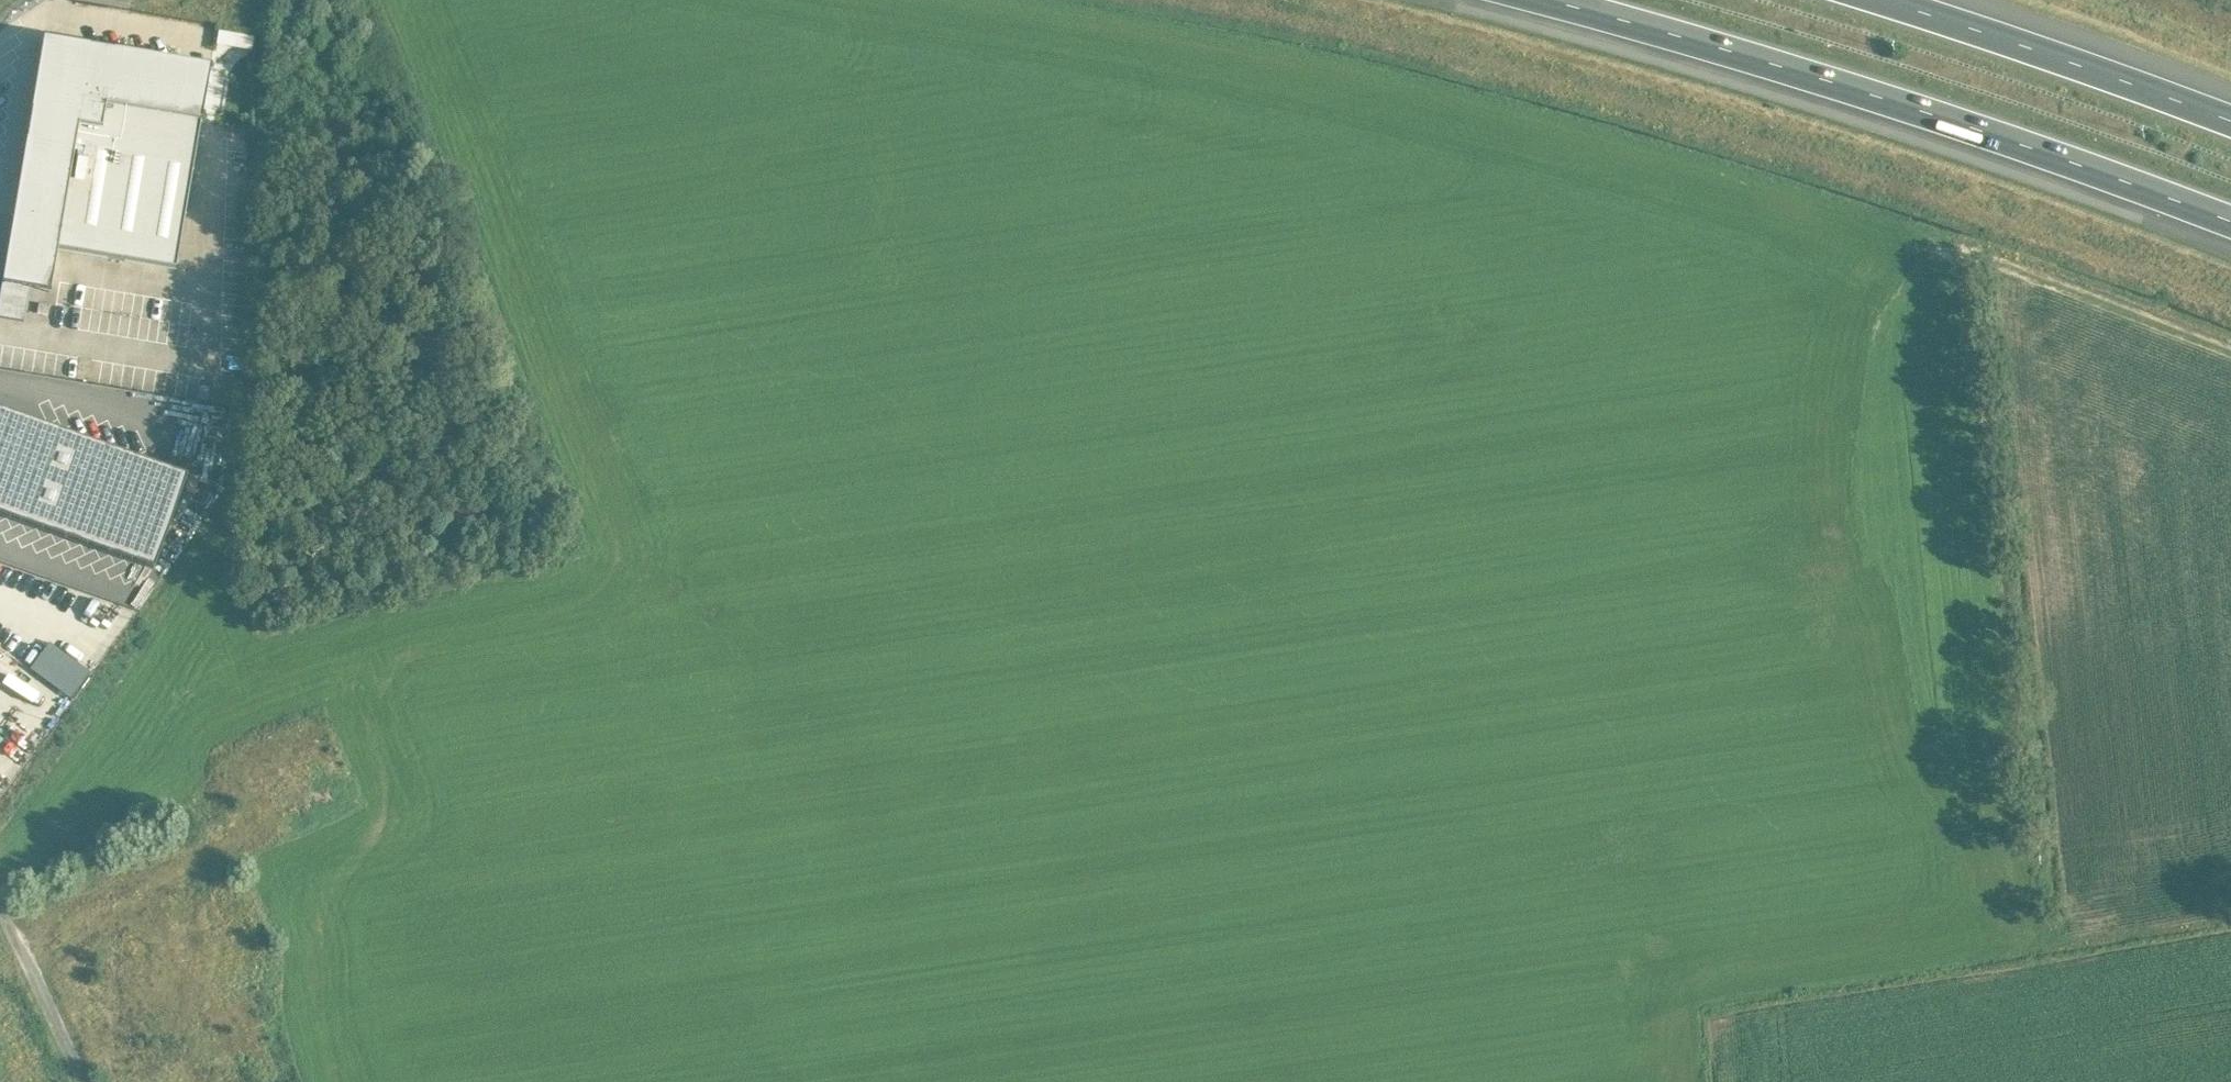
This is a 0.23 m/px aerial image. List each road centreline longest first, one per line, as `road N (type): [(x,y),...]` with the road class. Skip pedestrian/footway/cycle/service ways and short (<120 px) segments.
road 1 (motorway): [(1546,0),(1942,117),(2230,222)]
road 2 (motorway): [(2230,121),(1880,0)]
road 3 (unclassified): [(87,1081),(0,896)]

